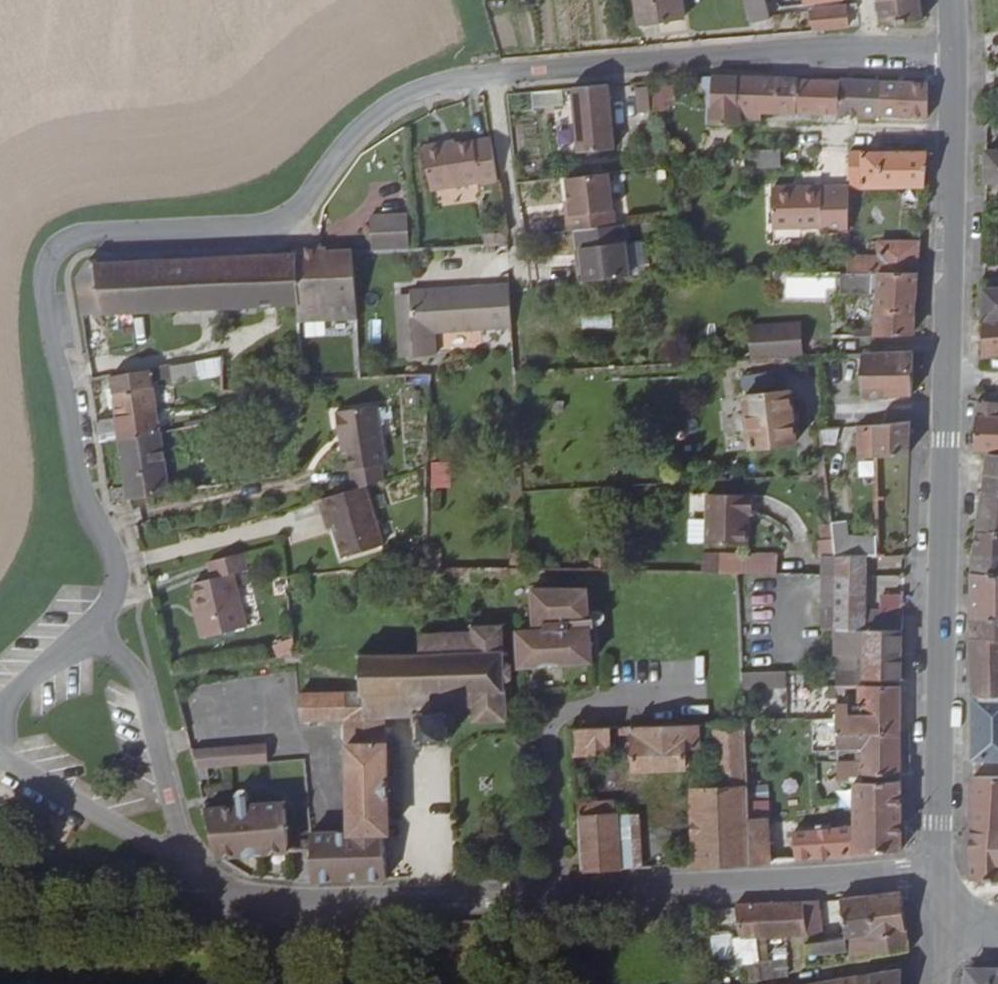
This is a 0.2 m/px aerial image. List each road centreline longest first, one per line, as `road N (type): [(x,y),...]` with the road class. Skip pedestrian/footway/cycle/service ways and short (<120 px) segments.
road 1 (residential): [(487,76),(440,86),(388,111),(304,208),(272,223),(90,231),(49,257),(47,306),(82,494),(116,574),(108,609),(90,629)]
road 2 (tertiary): [(933,871),(955,55)]
road 3 (secondary): [(933,871),(211,903)]
road 4 (residential): [(955,55),(799,50),(487,76)]
road 5 (residential): [(180,856),(141,684),(90,629)]
road 6 (secondary): [(211,903),(0,916)]
road 7 (residential): [(0,768),(151,851),(180,856)]
road 8 (residential): [(487,76),(501,95),(517,217)]

